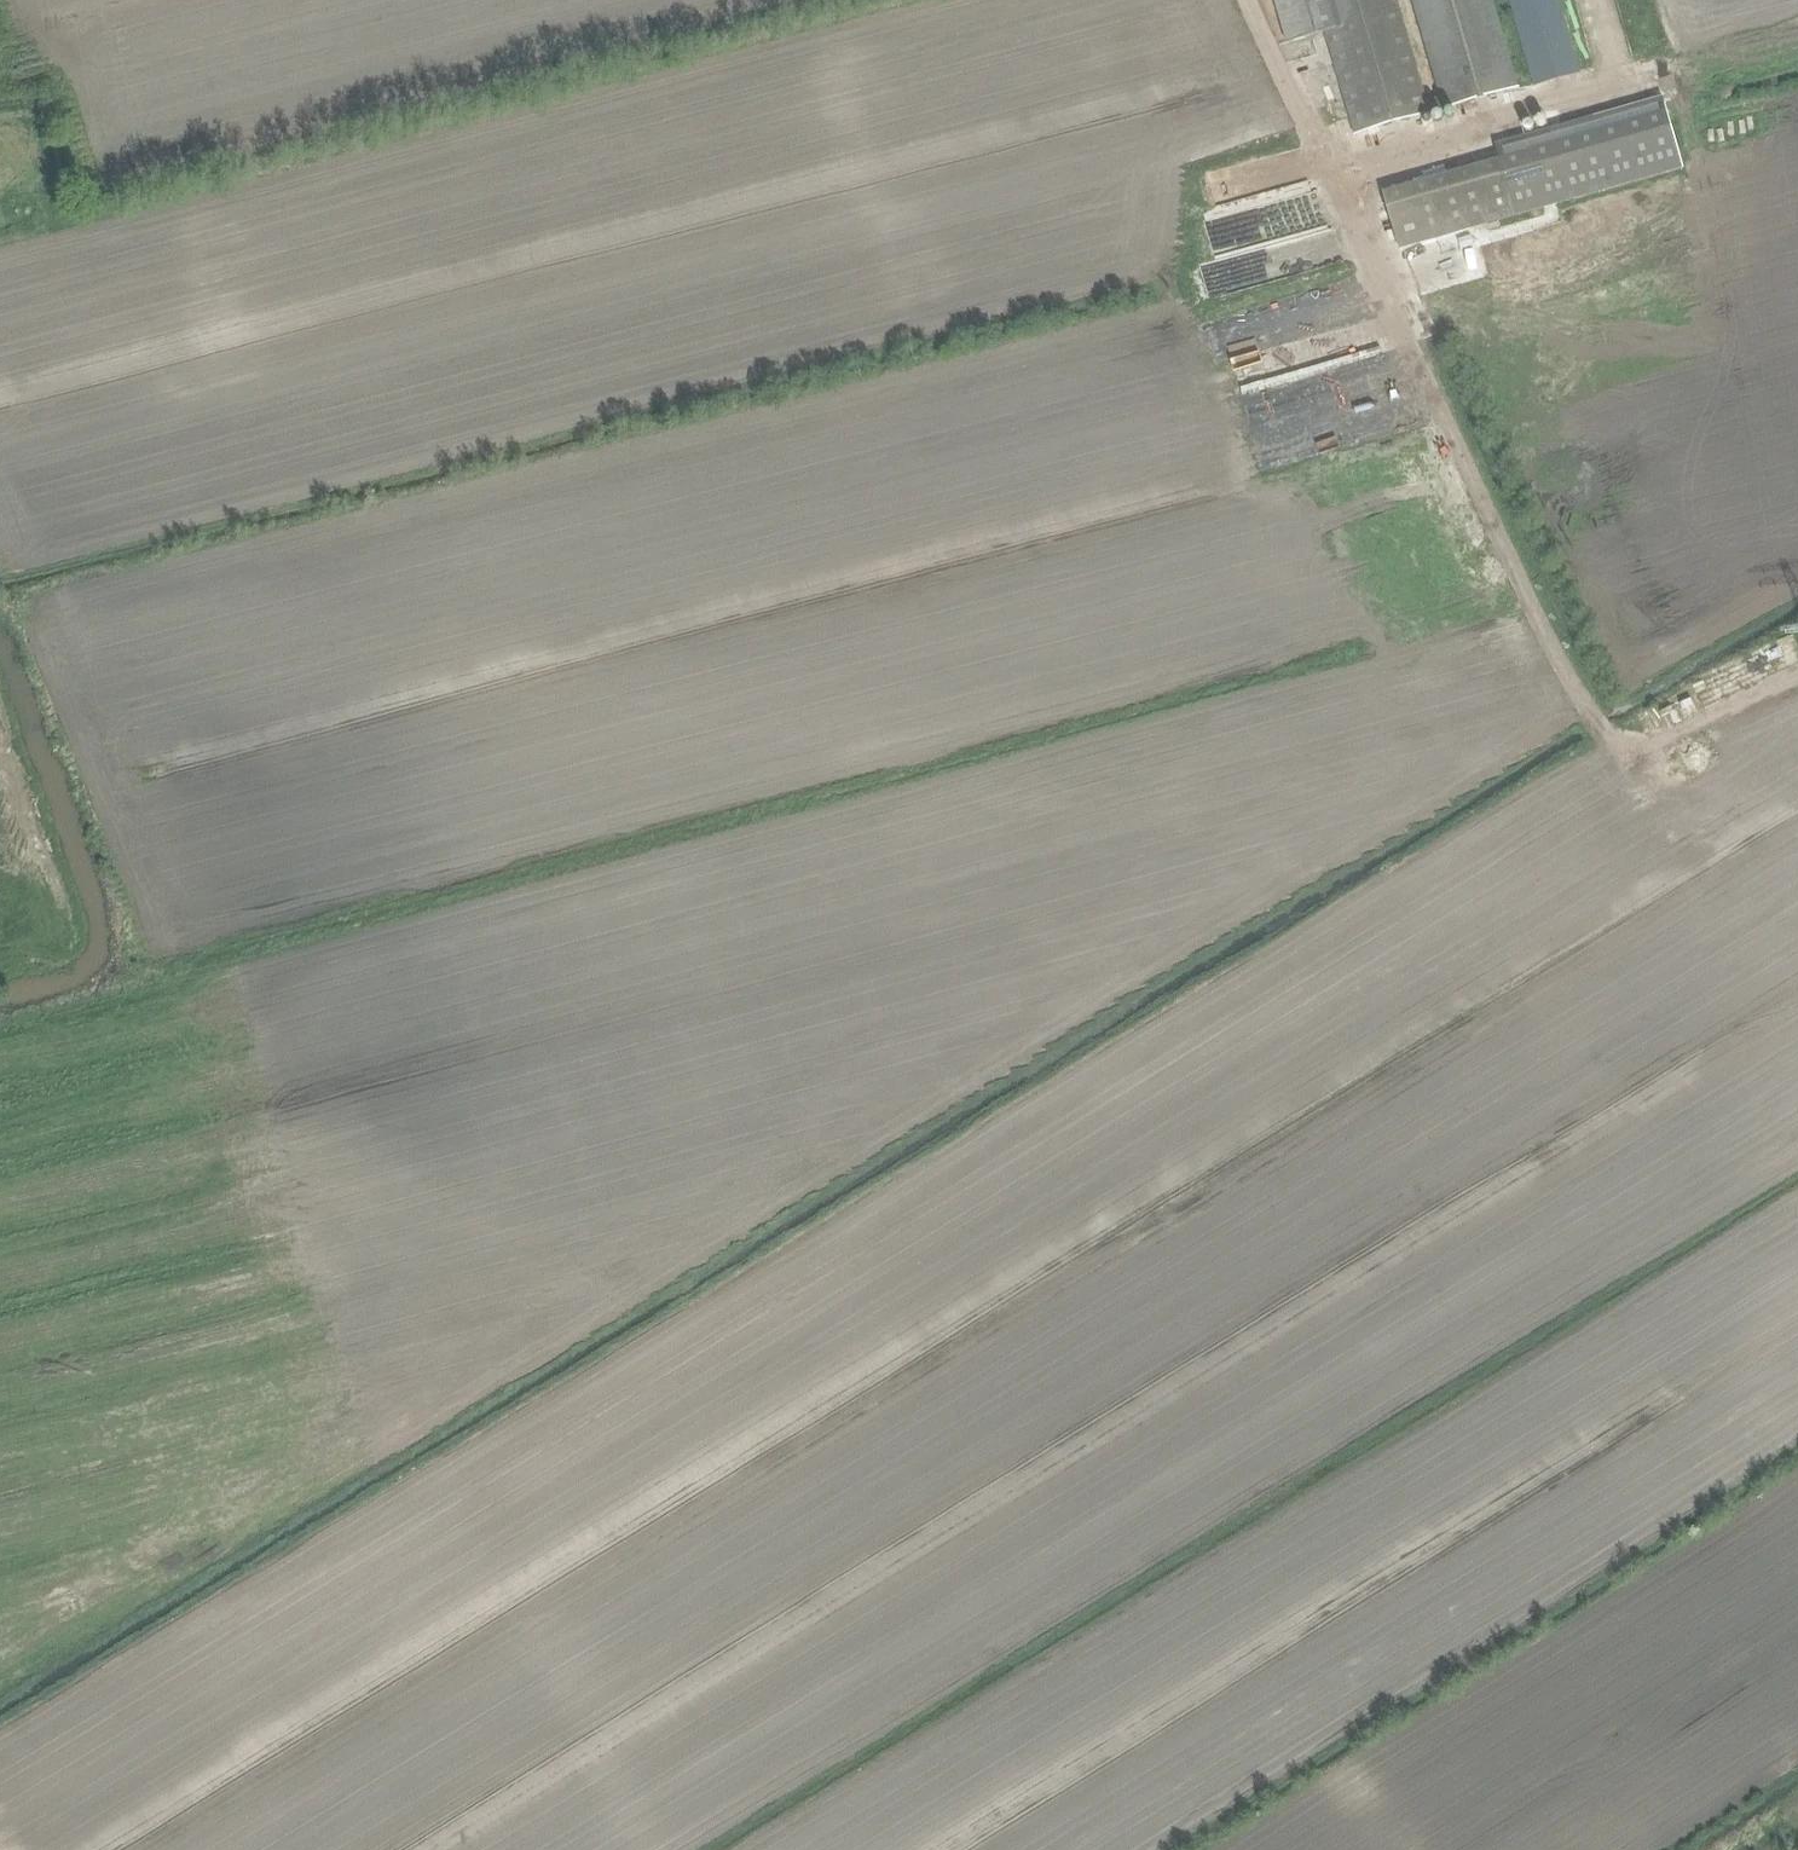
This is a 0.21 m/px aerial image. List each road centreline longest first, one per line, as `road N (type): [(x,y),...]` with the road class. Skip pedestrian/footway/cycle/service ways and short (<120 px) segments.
road 1 (track): [(1402,330),(1607,737),(1626,746),(1661,744),(1797,680)]

